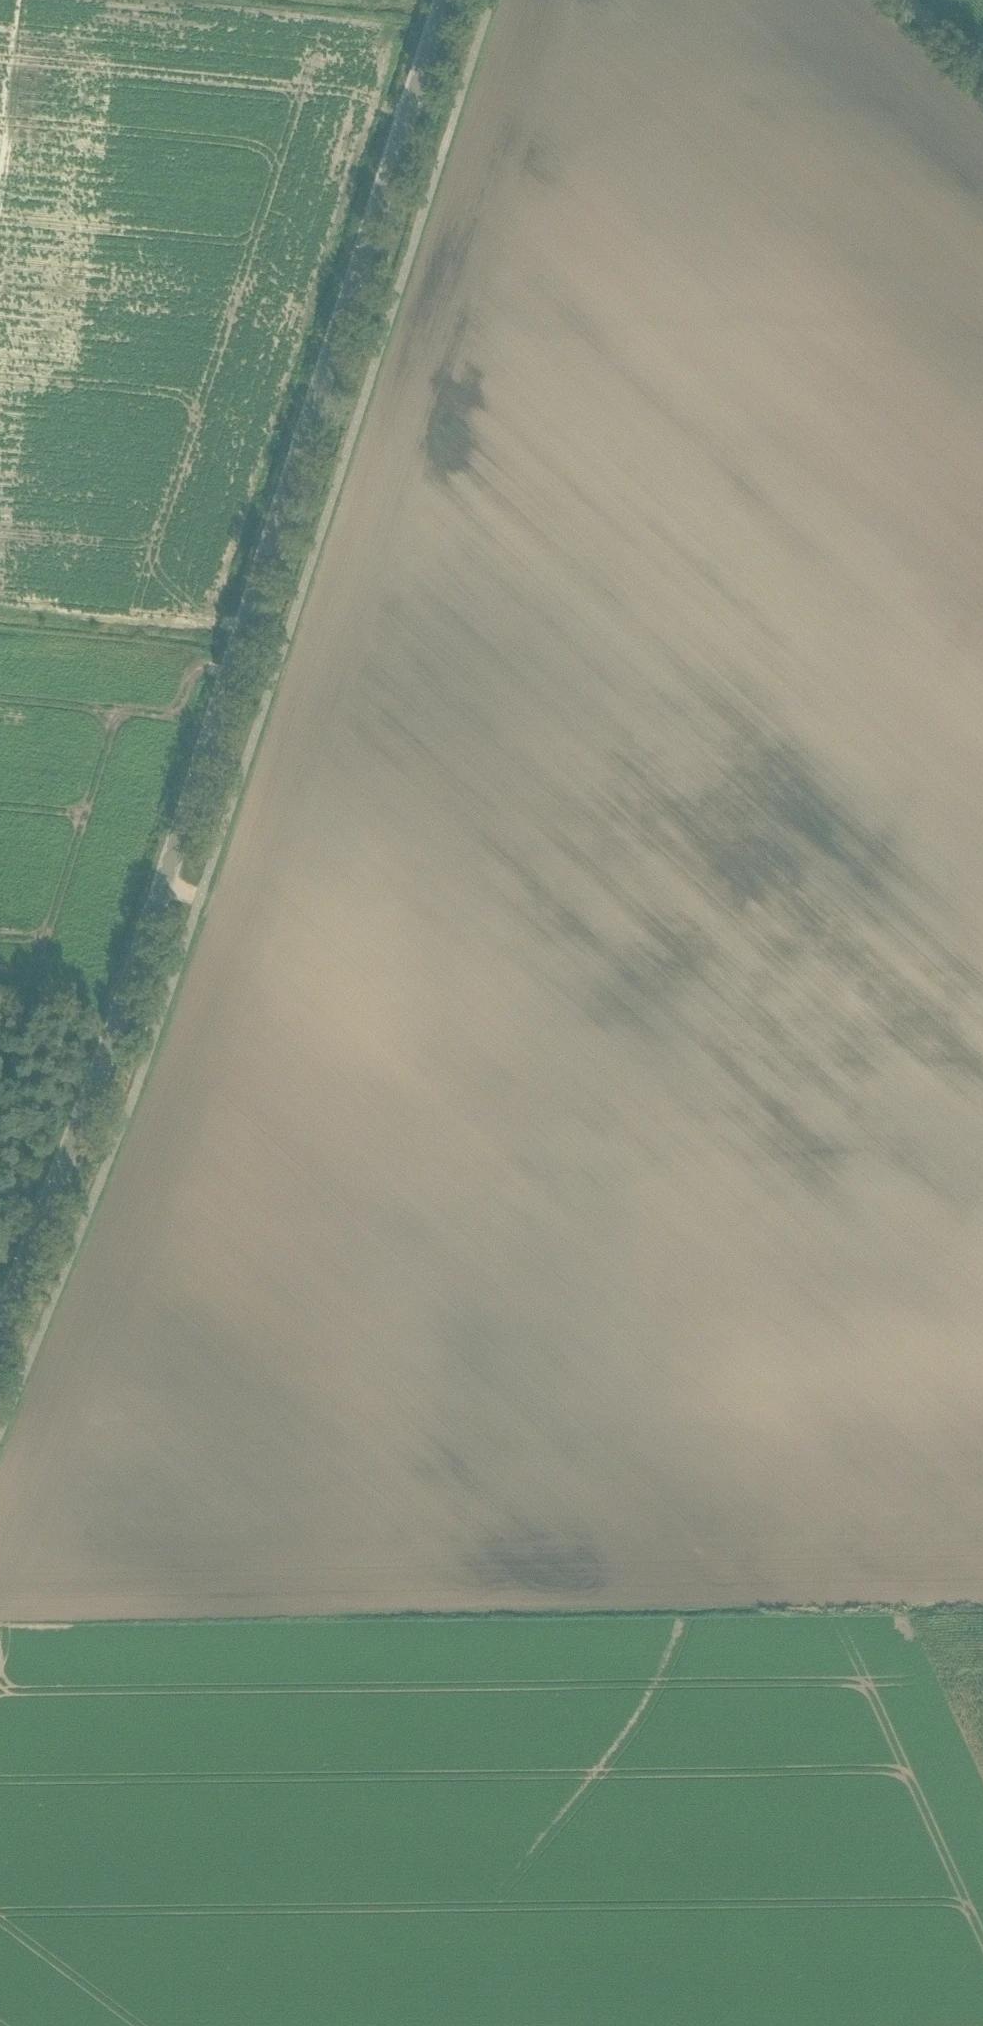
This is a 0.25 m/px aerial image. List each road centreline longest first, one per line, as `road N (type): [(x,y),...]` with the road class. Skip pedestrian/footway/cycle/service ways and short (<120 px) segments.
road 1 (tertiary): [(0,1340),(154,916),(447,0)]

